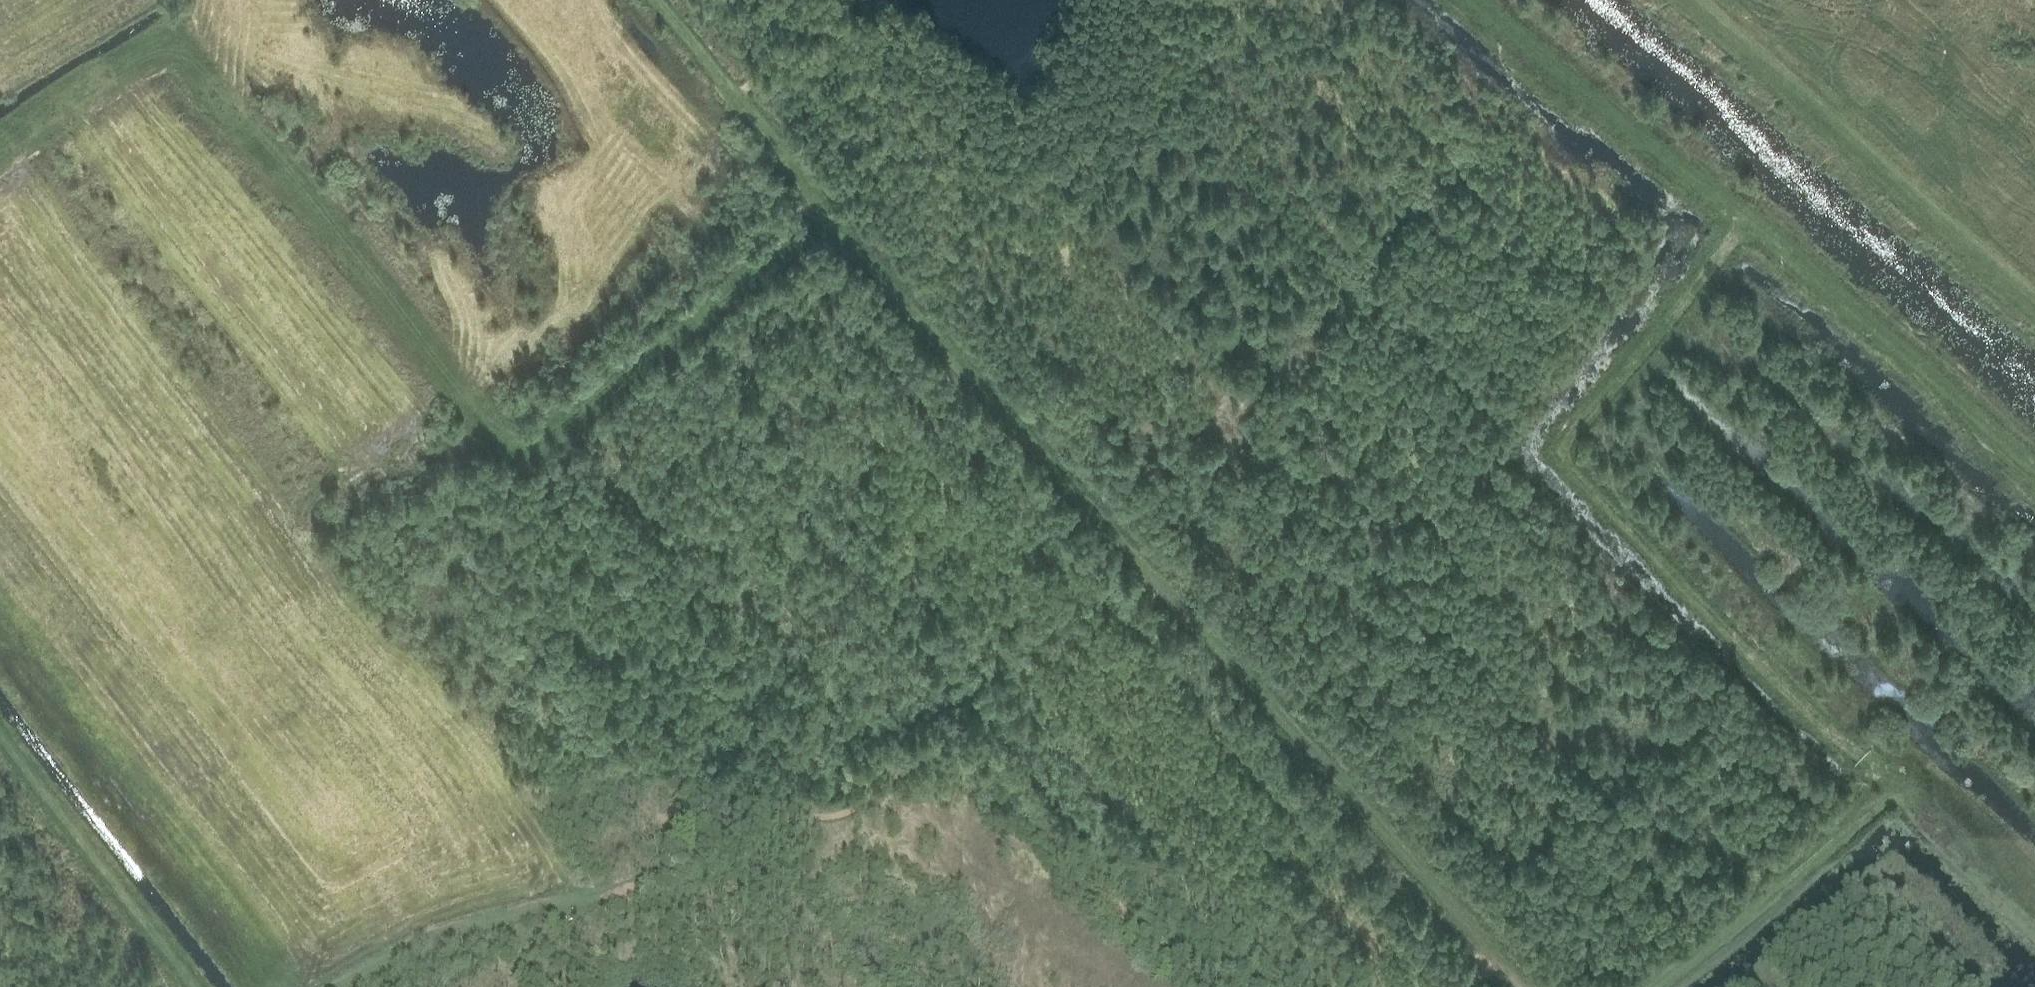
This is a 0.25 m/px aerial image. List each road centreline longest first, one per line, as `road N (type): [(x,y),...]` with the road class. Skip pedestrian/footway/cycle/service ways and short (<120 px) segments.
road 1 (track): [(655,0),(776,146),(818,212),(1499,962)]
road 2 (track): [(825,219),(572,433),(525,446),(492,436),(179,48),(161,42),(0,146)]
road 3 (track): [(1901,796),(1573,468),(1572,442),(1745,228)]
road 4 (track): [(2034,475),(1477,0)]
road 5 (track): [(1657,986),(1901,796),(2034,930)]
road 6 (track): [(2034,296),(1699,0)]
road 7 (track): [(0,724),(207,986)]
road 8 (track): [(342,986),(412,948),(584,897)]

